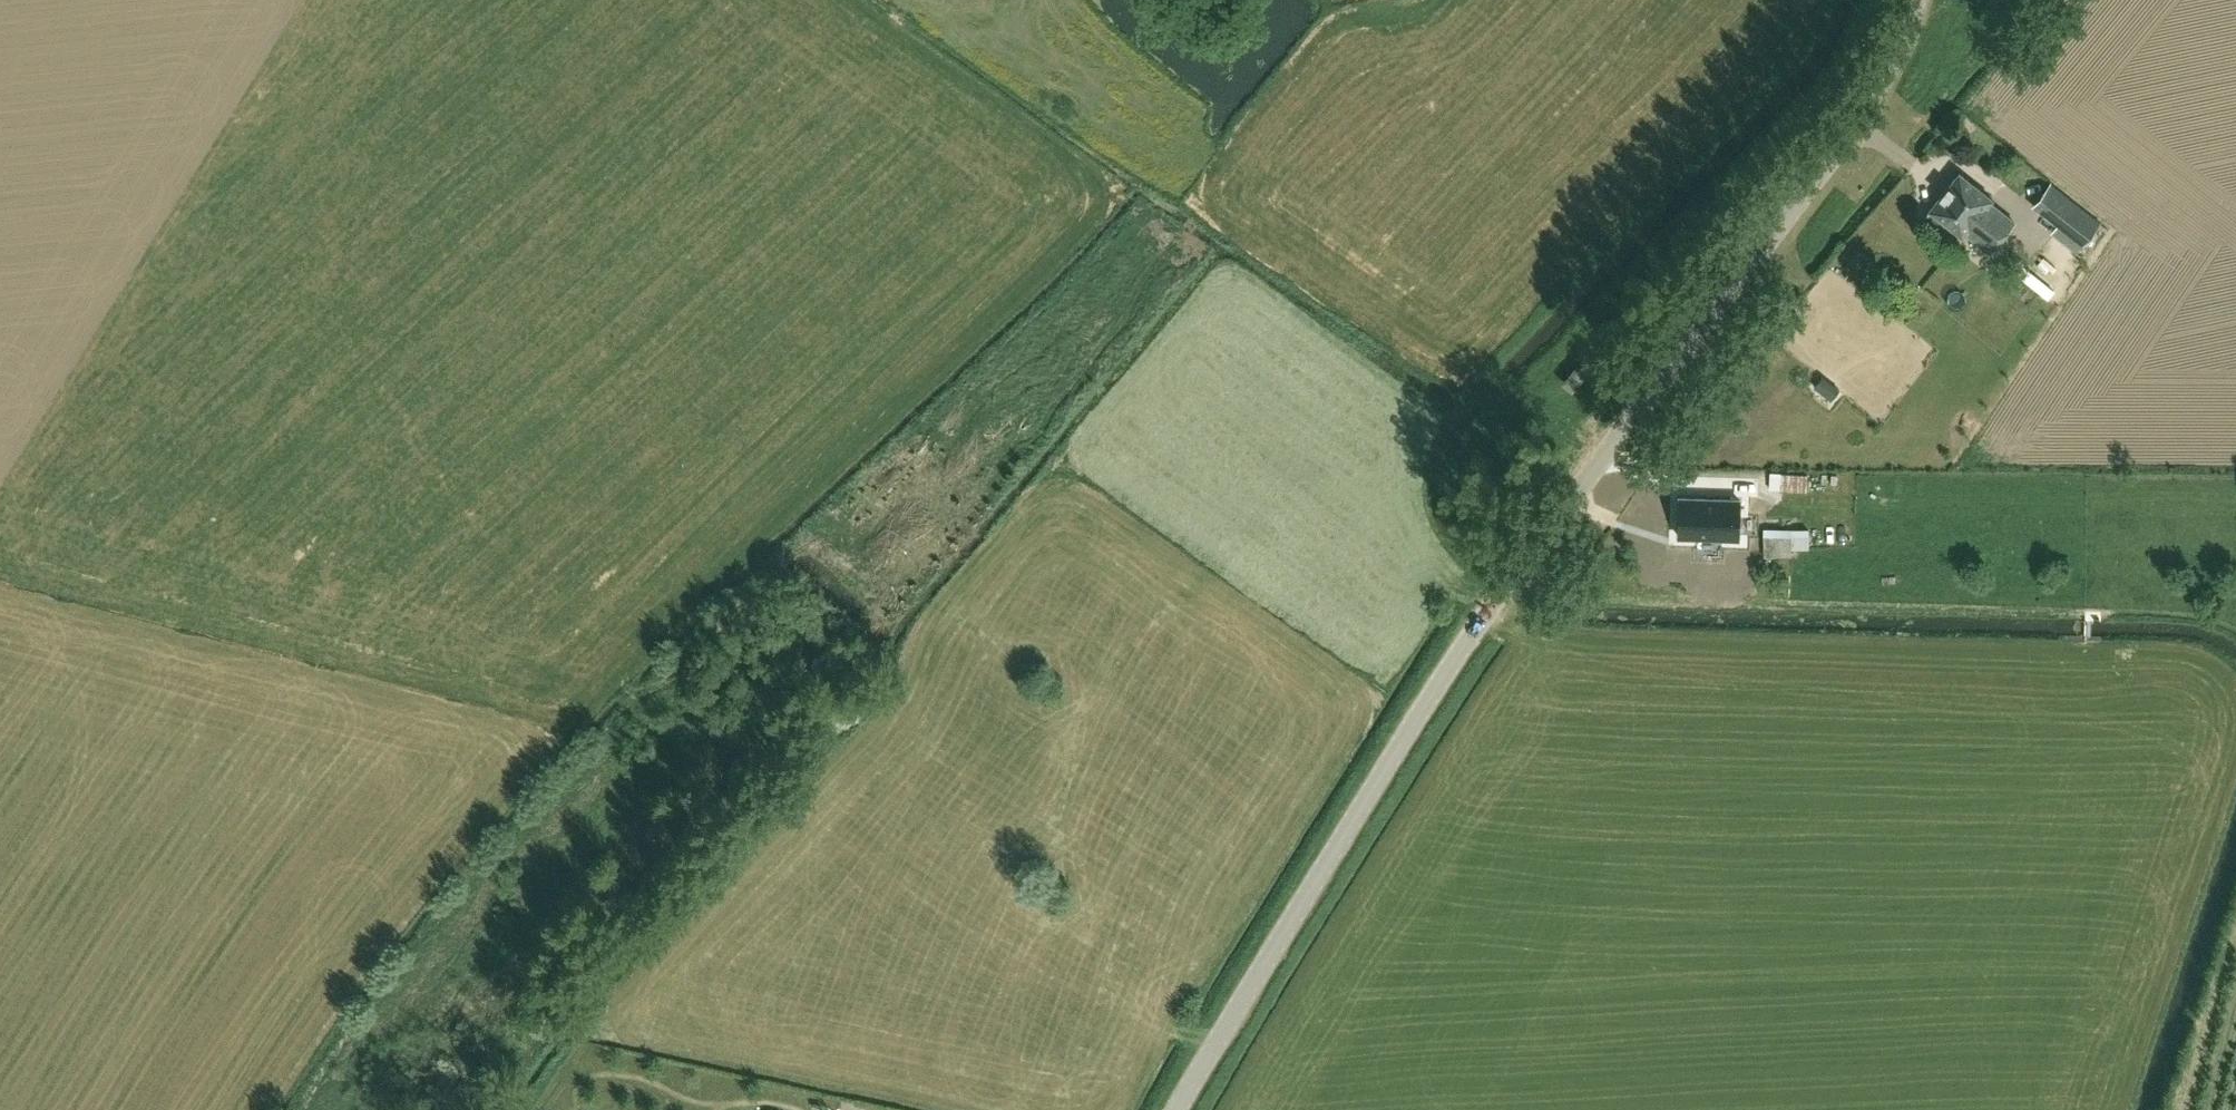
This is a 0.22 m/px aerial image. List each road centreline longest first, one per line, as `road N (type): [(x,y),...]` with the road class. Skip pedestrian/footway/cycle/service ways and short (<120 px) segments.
road 1 (tertiary): [(1177,1109),(1273,941),(1494,601),(1819,176),(1885,73),(1916,0)]

